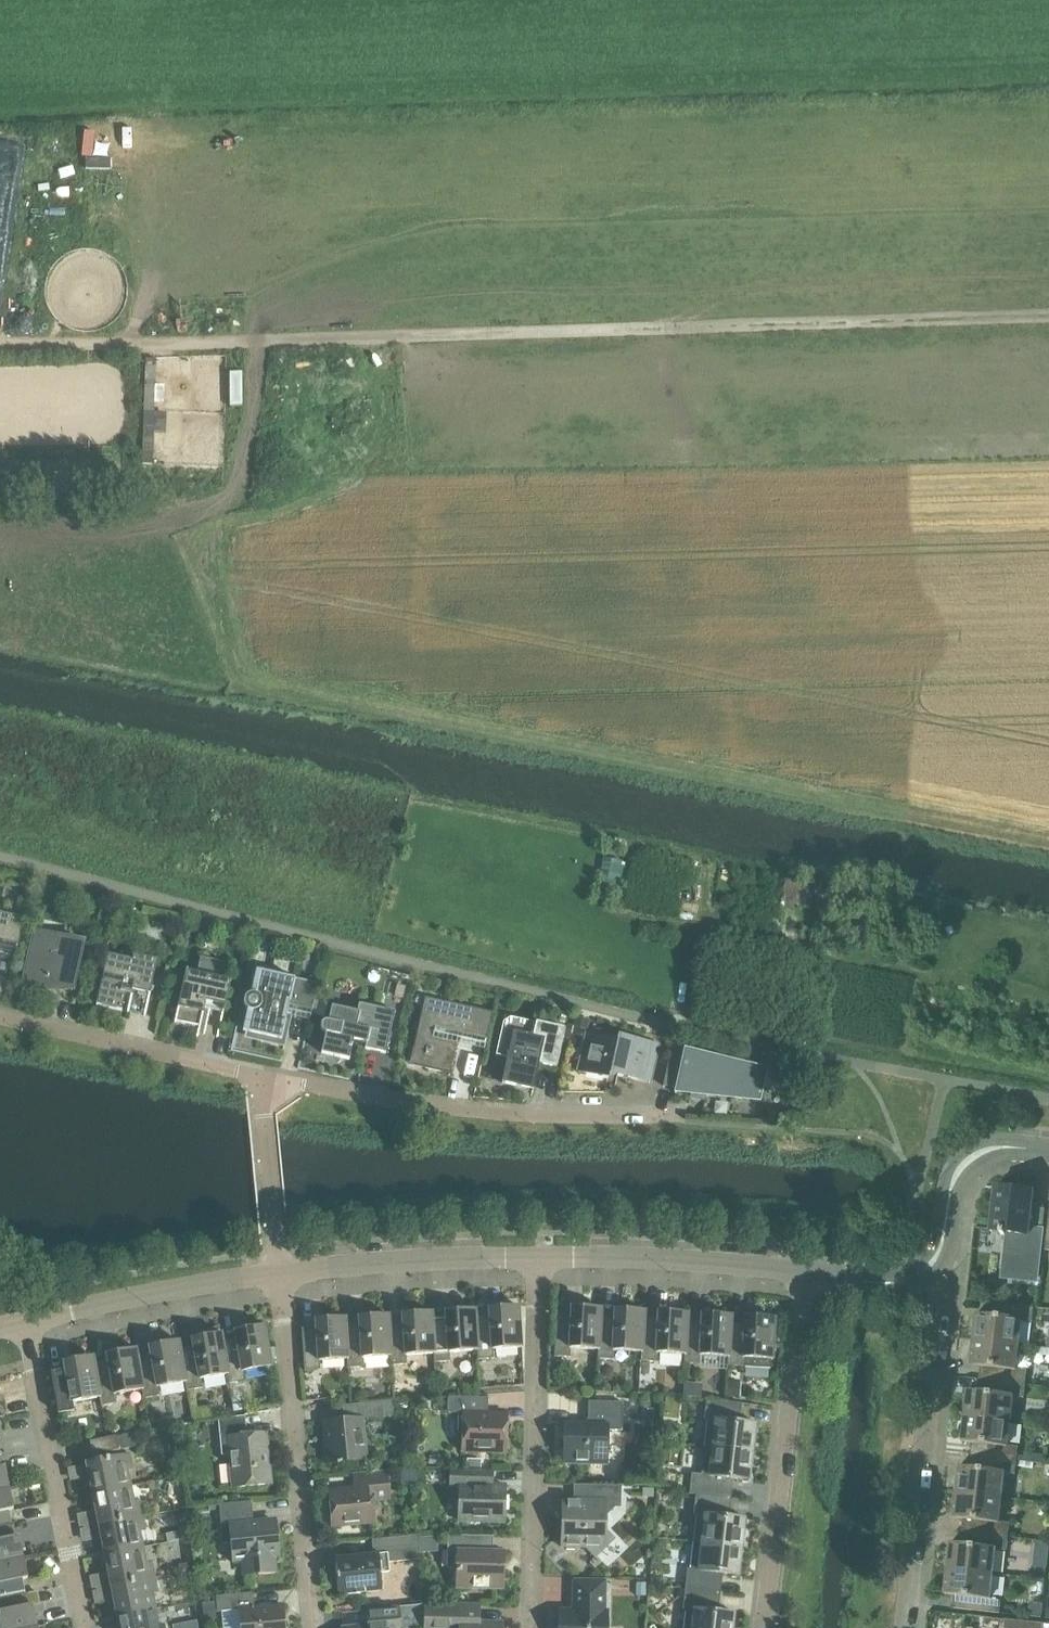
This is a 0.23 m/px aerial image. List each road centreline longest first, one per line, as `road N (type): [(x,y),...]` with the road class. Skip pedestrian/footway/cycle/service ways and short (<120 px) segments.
road 1 (track): [(1048,320),(208,346)]
road 2 (residential): [(257,1074),(442,1105),(688,1118)]
road 3 (residential): [(543,1257),(530,1627)]
road 4 (residential): [(314,1627),(281,1273)]
road 5 (residential): [(914,1627),(944,1313),(923,1279)]
road 6 (residential): [(766,1627),(805,1275)]
road 7 (residential): [(86,1627),(27,1323)]
road 8 (residential): [(0,1016),(257,1074)]
road 9 (unclassified): [(805,1275),(543,1257)]
road 10 (unclassified): [(543,1257),(281,1273)]
road 11 (unclassified): [(281,1273),(27,1323)]
road 12 (unclassified): [(1048,1153),(995,1150),(968,1161),(944,1249),(923,1279)]
road 13 (residential): [(281,1273),(257,1074)]

